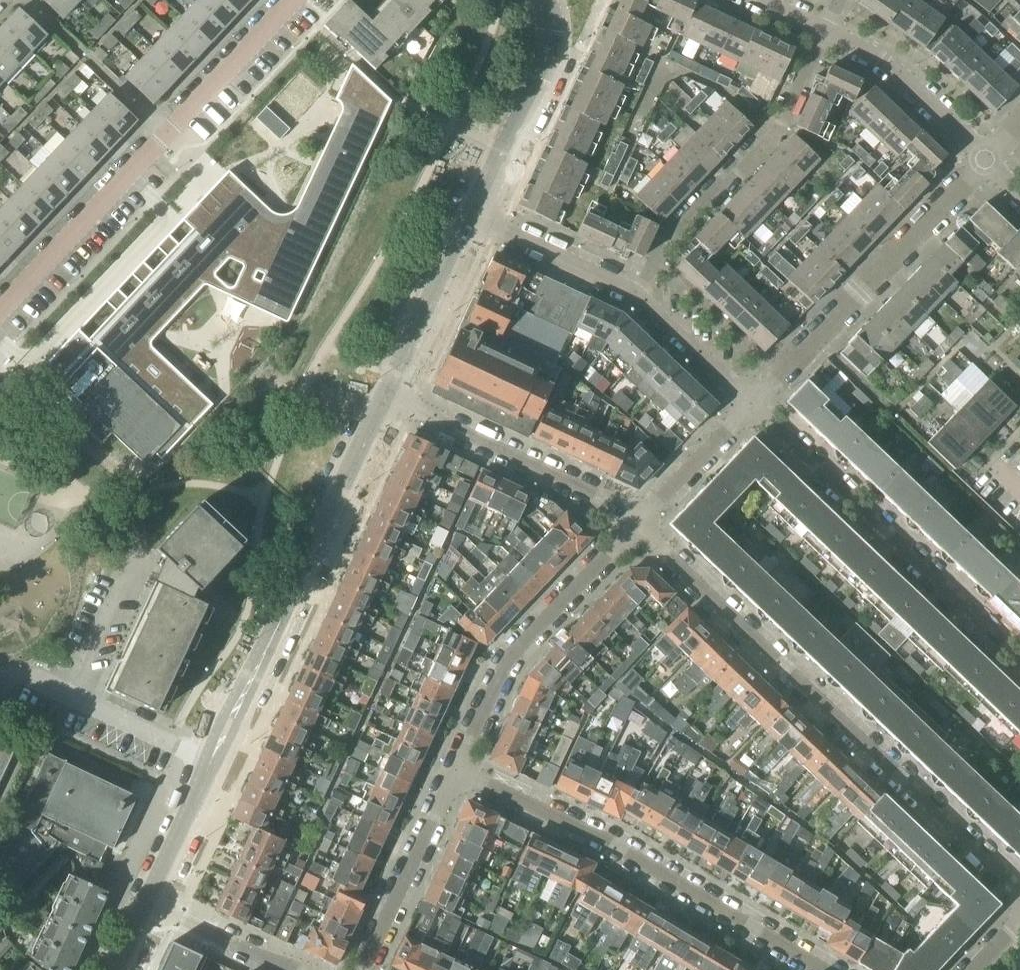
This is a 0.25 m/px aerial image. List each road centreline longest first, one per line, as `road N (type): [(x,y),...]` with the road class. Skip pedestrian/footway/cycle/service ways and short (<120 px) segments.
road 1 (residential): [(633,525),(1019,892)]
road 2 (residential): [(0,307),(292,0)]
road 3 (residential): [(823,969),(618,848),(457,770)]
road 4 (tertiary): [(212,762),(387,394)]
road 5 (residential): [(1019,660),(748,402)]
road 6 (residential): [(748,402),(985,159)]
road 7 (residential): [(638,295),(662,240),(696,200),(732,181),(778,132),(825,31)]
road 8 (residential): [(457,770),(510,657),(633,525)]
road 9 (residential): [(387,394),(594,494),(633,525)]
road 10 (tertiary): [(470,218),(537,84),(552,32),(547,0)]
road 11 (residential): [(362,969),(457,770)]
road 12 (residential): [(985,159),(883,62),(825,31)]
road 13 (tertiary): [(387,394),(470,218)]
road 14 (residential): [(638,295),(470,218)]
road 15 (residential): [(633,525),(748,402)]
road 16 (residential): [(291,969),(148,905)]
road 17 (tertiary): [(148,905),(212,762)]
road 18 (residential): [(75,700),(138,560)]
road 19 (residential): [(748,402),(638,295)]
road 20 (residential): [(212,762),(75,700)]

